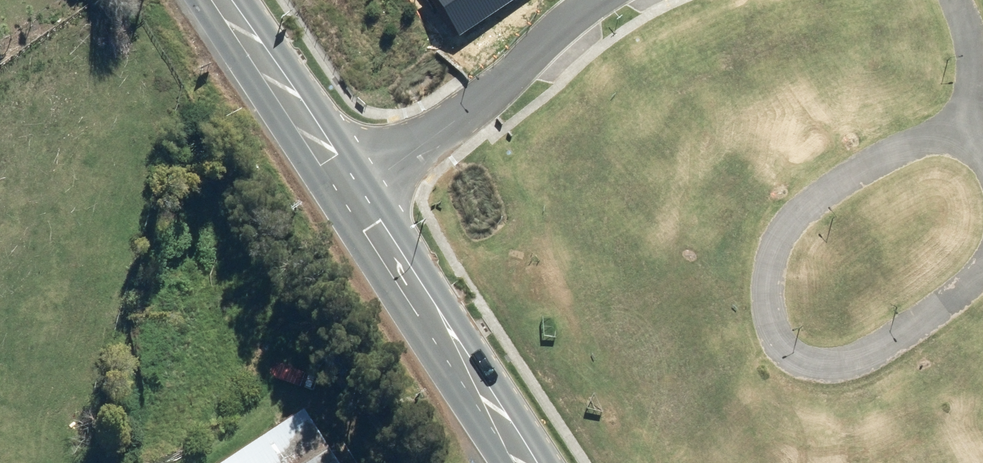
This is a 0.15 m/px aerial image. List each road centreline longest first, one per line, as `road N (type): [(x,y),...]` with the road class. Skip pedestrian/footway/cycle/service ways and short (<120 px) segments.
road 1 (residential): [(958,130),(921,131),(790,216),(764,272),(770,321),(790,353),(820,363),(862,353),(982,271)]
road 2 (secondary): [(518,462),(349,188)]
road 3 (residential): [(349,188),(463,109),(591,0)]
road 4 (secondary): [(349,188),(220,0)]
road 5 (residential): [(964,0),(975,38),(958,130)]

